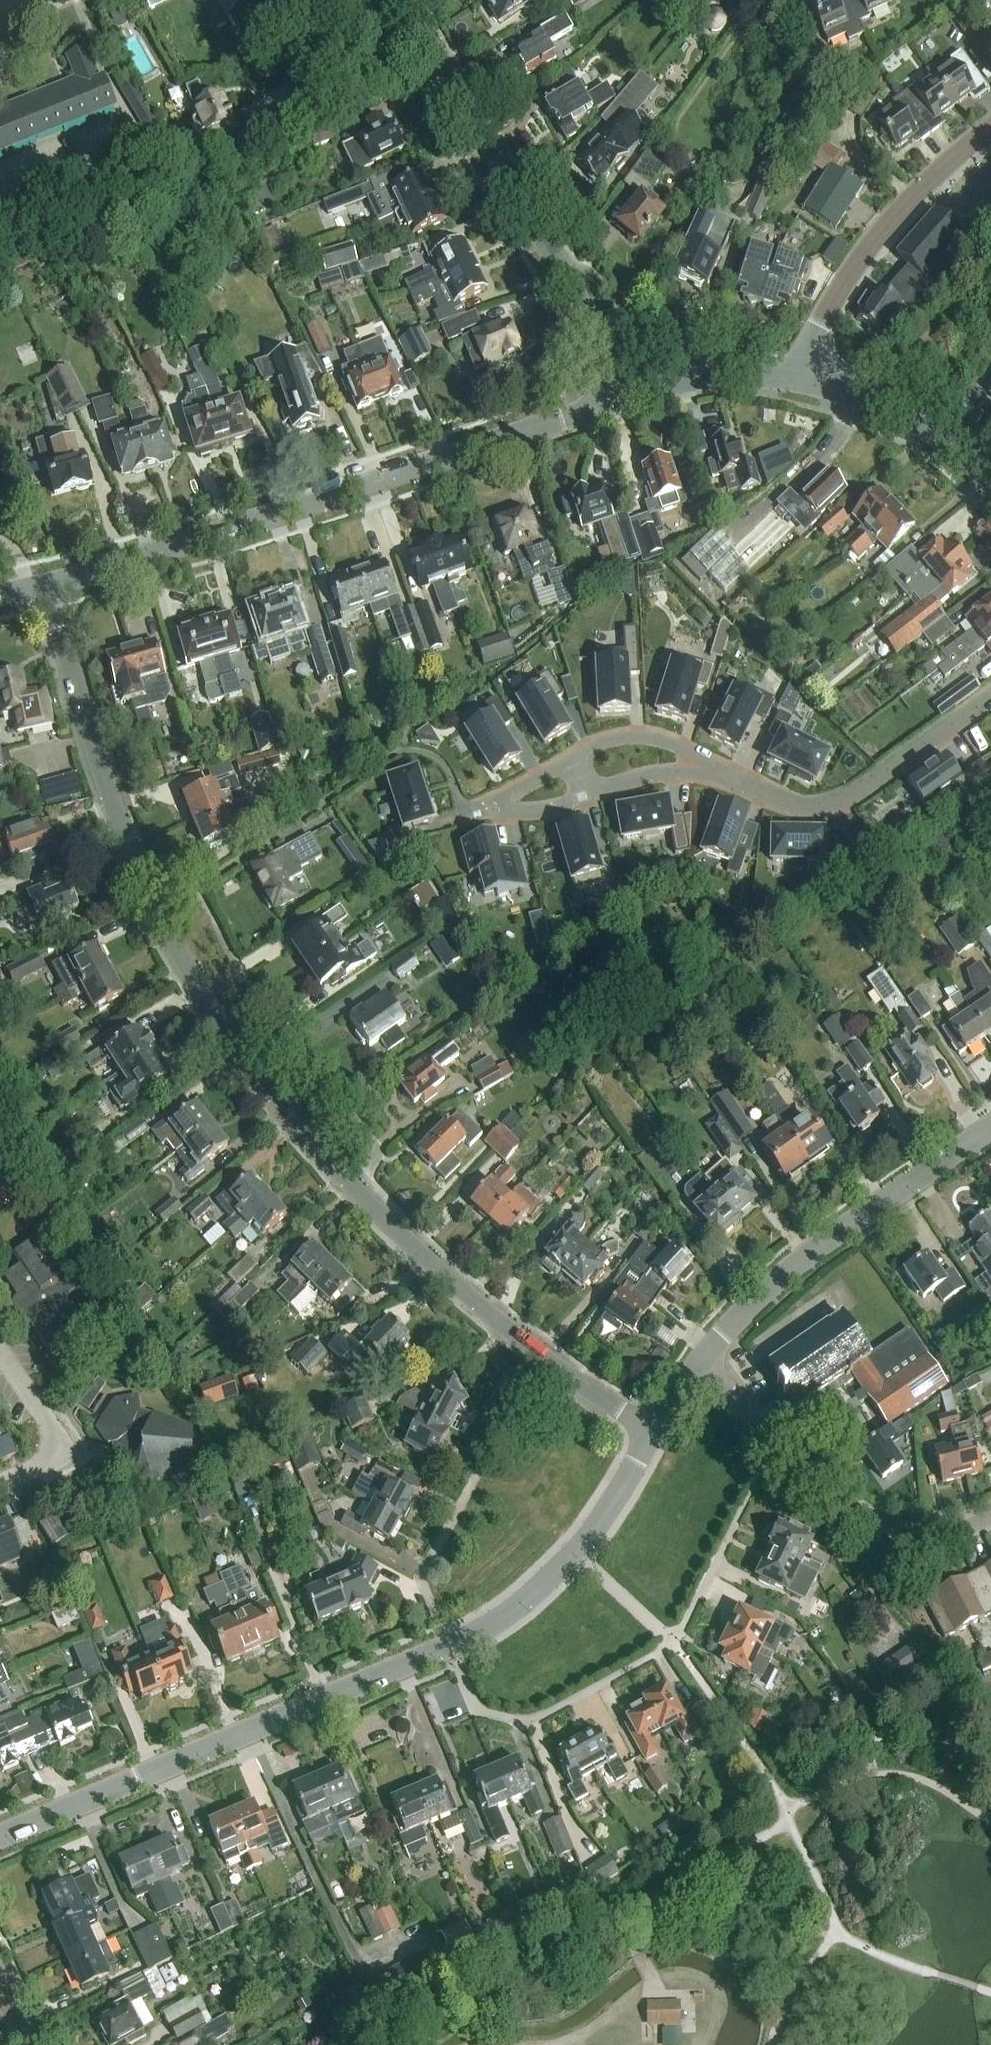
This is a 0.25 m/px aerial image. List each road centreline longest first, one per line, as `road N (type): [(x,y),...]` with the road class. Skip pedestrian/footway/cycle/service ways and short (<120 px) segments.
road 1 (residential): [(653,1432),(492,1324),(363,1202),(283,1111),(216,1016),(128,848),(46,588)]
road 2 (residential): [(0,1839),(449,1646),(526,1603),(607,1518),(653,1432)]
road 3 (tertiary): [(46,588),(620,401)]
road 4 (residential): [(620,401),(543,237),(404,0)]
road 5 (residential): [(701,1364),(774,1282),(990,1129)]
road 6 (residential): [(990,1523),(958,1535),(912,1534),(853,1512),(701,1364)]
road 7 (residential): [(795,379),(829,308),(875,241),(990,127)]
road 8 (residential): [(990,695),(871,787),(824,805),(767,795),(726,774)]
road 9 (tertiary): [(990,482),(909,421),(795,379)]
road 10 (residential): [(0,1487),(64,1457),(0,1360)]
road 11 (tertiary): [(620,401),(732,378),(795,379)]
road 12 (residential): [(577,754),(613,734),(641,733),(726,774)]
road 13 (residential): [(726,774),(677,770),(593,791)]

